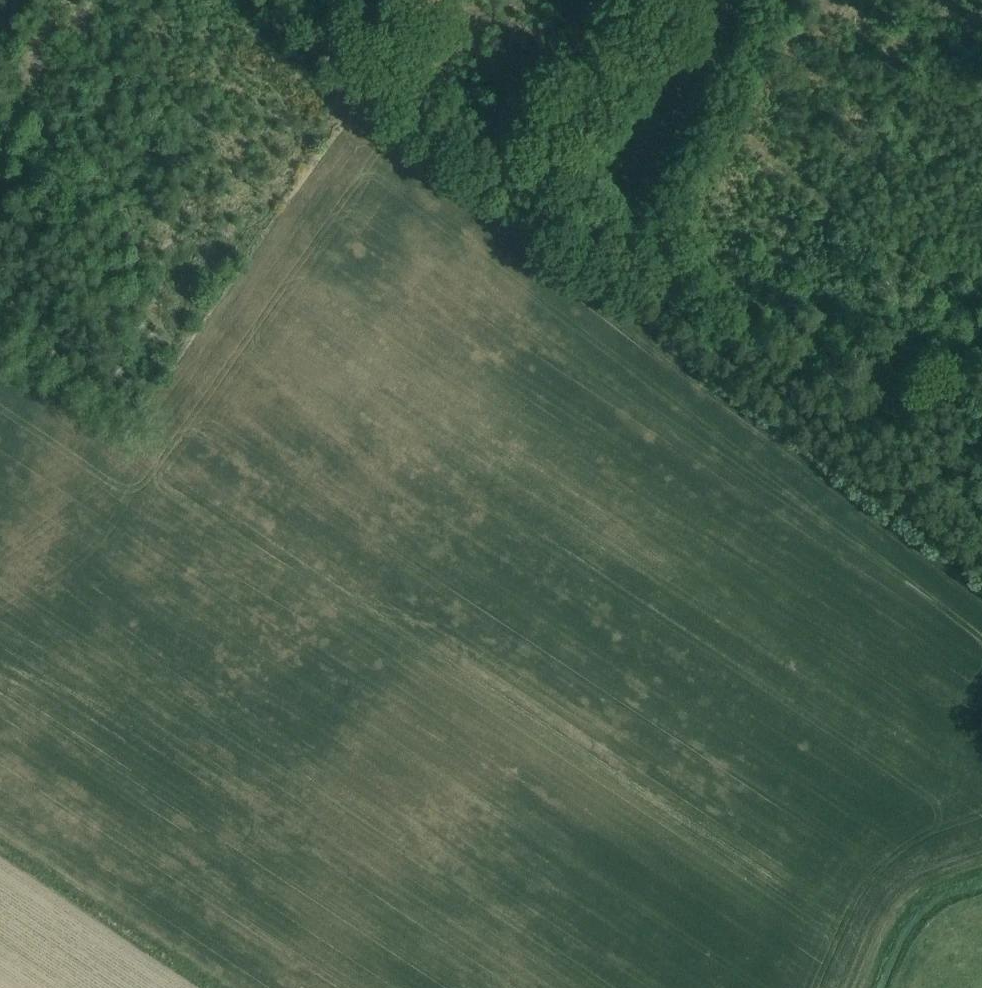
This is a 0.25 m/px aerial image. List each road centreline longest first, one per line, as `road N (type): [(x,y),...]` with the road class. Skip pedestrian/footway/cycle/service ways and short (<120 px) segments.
road 1 (track): [(981,543),(326,67)]

